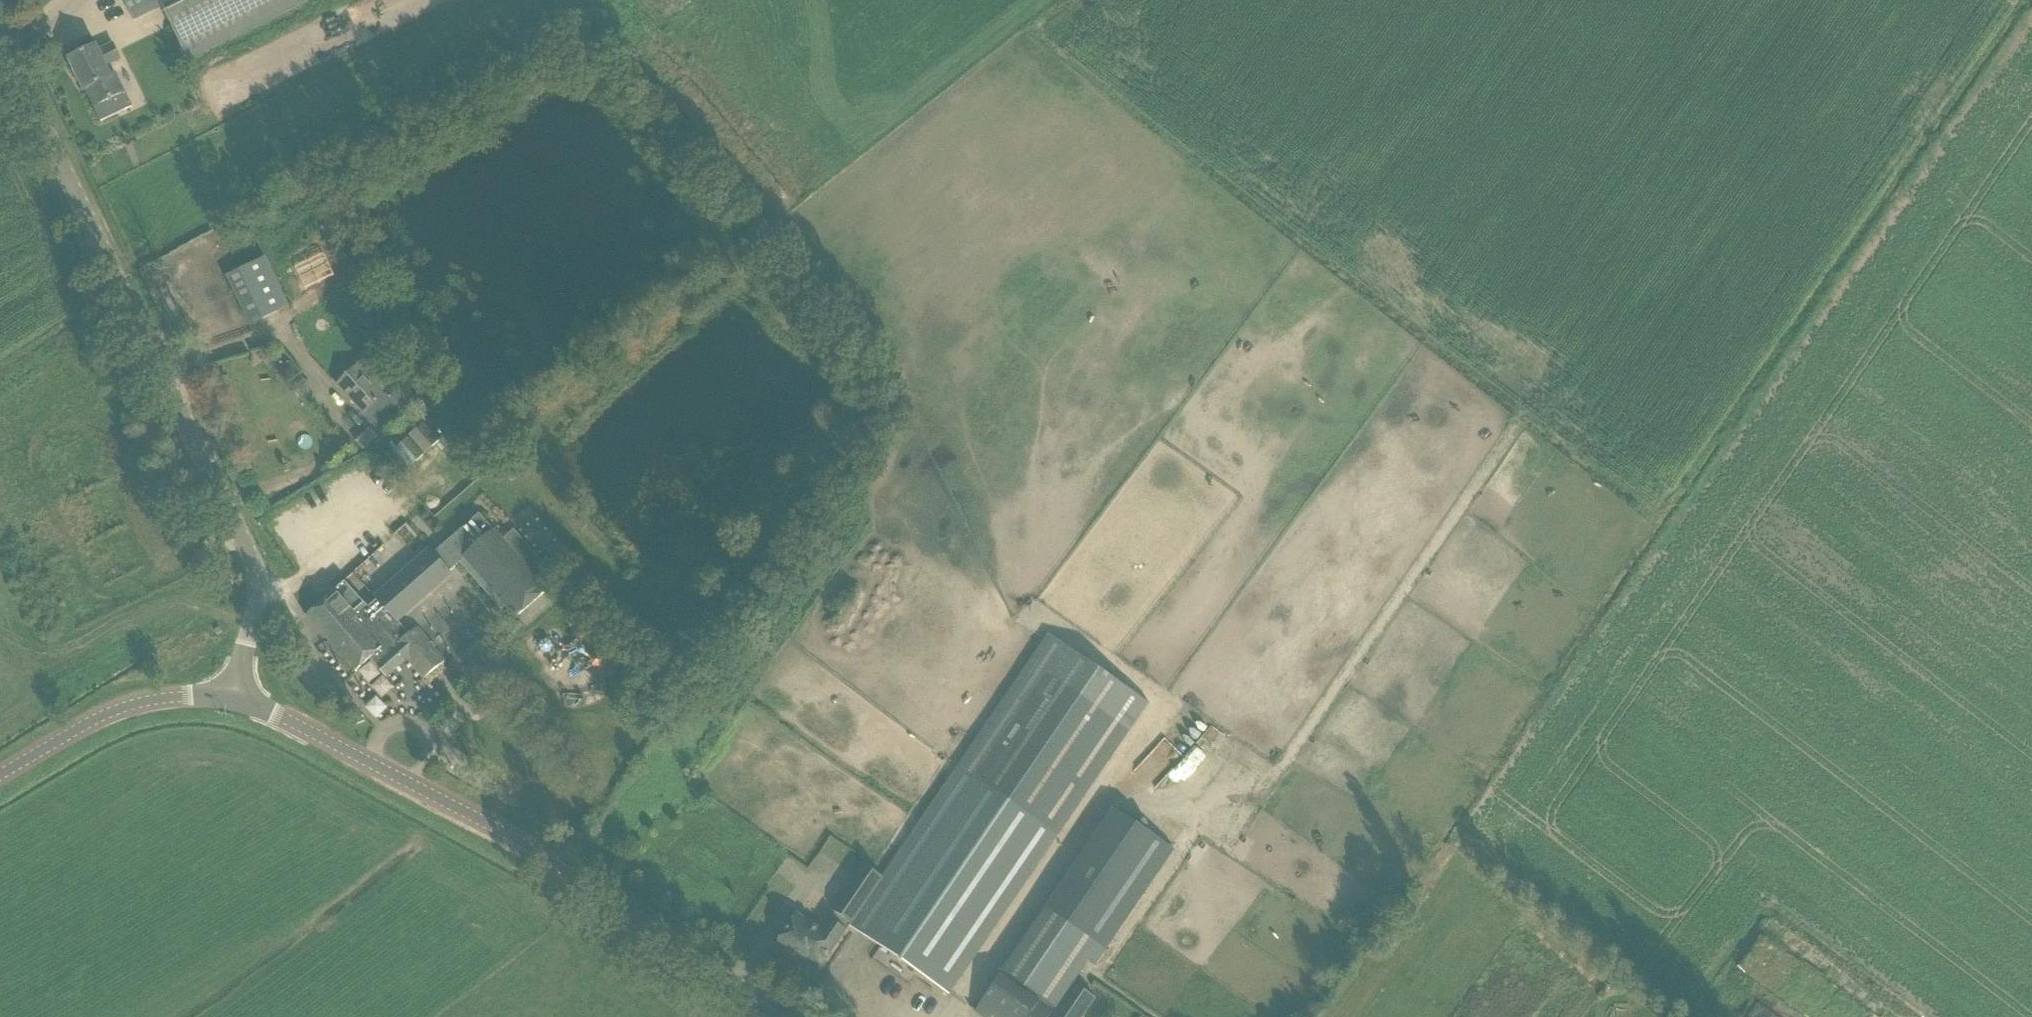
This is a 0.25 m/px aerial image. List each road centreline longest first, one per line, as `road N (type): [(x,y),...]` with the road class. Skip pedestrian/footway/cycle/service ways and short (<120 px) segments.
road 1 (unclassified): [(235,699),(259,599),(255,564),(0,36)]
road 2 (unclassified): [(235,699),(550,860),(776,1016)]
road 3 (unclassified): [(0,781),(130,709),(235,699)]

